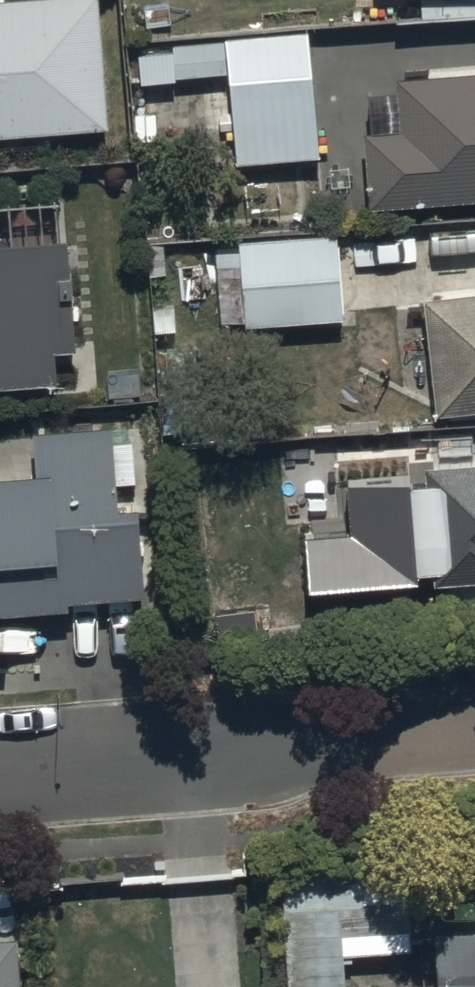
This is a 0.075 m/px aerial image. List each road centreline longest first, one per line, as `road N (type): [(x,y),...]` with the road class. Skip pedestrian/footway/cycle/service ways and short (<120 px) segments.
road 1 (residential): [(474,738),(0,775)]

